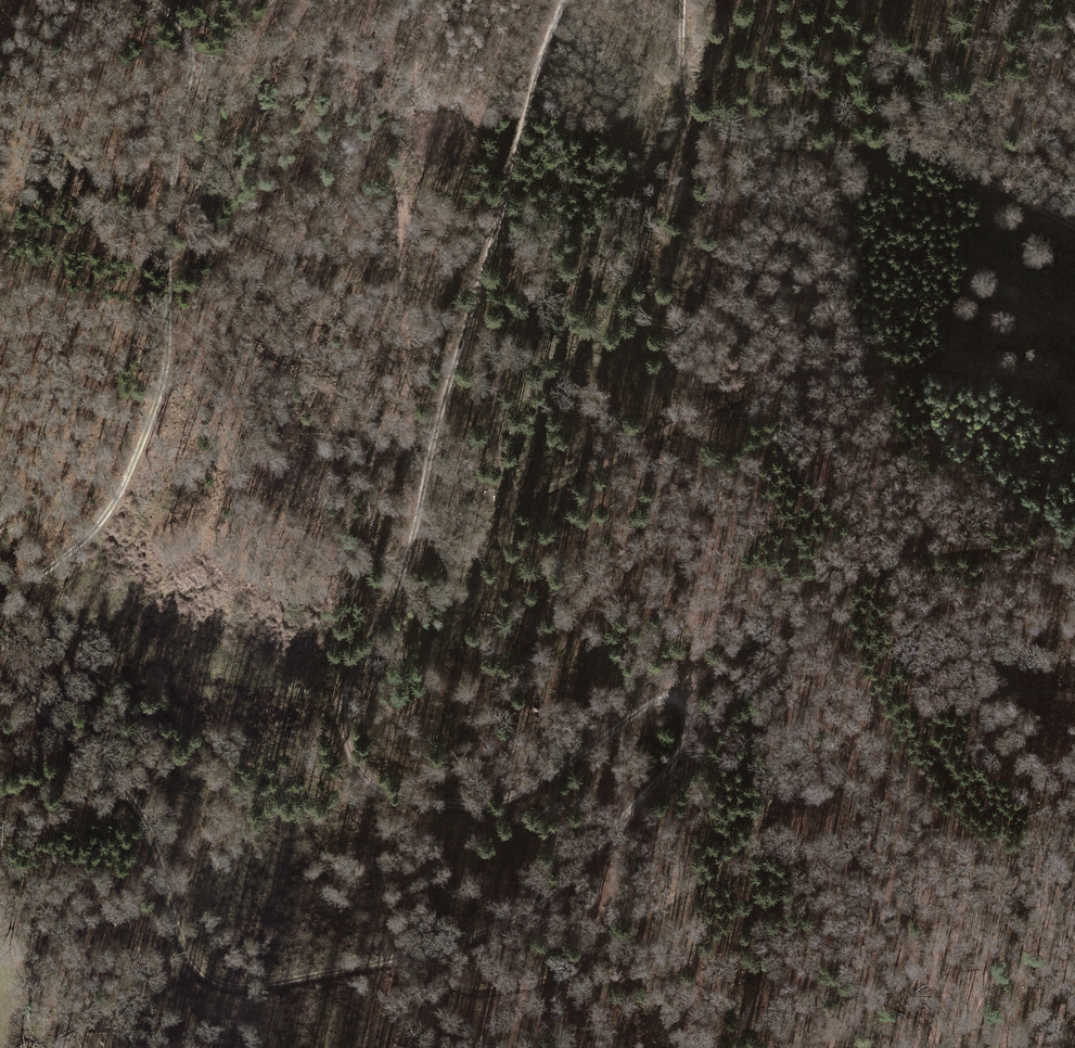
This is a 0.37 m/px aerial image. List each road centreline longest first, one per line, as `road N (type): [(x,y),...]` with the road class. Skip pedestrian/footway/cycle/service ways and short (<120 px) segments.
road 1 (track): [(154,0),(172,9),(193,45),(168,235),(166,359),(125,481),(94,534),(18,592),(5,652),(26,695),(136,803),(187,949),(204,973),(236,987),(359,967),(551,901),(682,756),(689,706),(672,693),(513,800),(474,806),(369,784),(352,760),(343,722),(347,691),(388,622),(412,537)]
road 2 (track): [(504,201),(495,362),(505,478),(517,493),(535,493),(748,394),(872,364),(994,375),(1074,423)]
road 3 (track): [(408,952),(428,976),(468,993),(537,985),(602,955),(710,874),(857,730),(913,702),(1074,700)]
road 4 (track): [(412,537),(536,61),(565,0)]
road 5 (track): [(412,537),(403,326),(415,0)]
road 6 (track): [(1074,225),(918,146),(801,147),(720,132),(692,110),(683,72),(684,0)]
road 7 (track): [(681,699),(843,582),(915,553),(984,543),(1051,557),(1074,573)]

